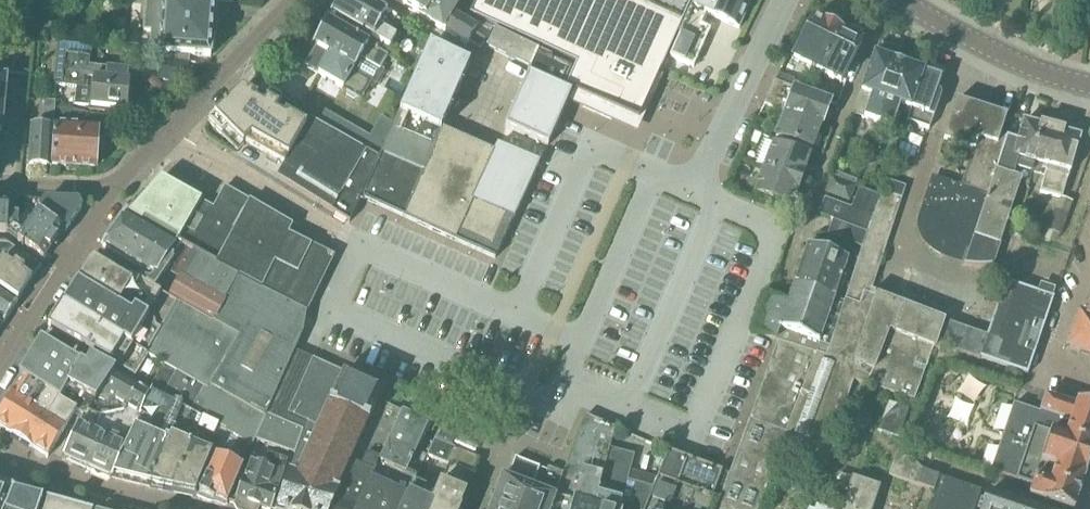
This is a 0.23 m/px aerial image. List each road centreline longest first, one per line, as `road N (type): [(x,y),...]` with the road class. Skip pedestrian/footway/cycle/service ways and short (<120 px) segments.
road 1 (unclassified): [(363,244),(163,136)]
road 2 (tertiary): [(1089,86),(975,45),(895,0)]
road 3 (residential): [(0,368),(111,189)]
road 4 (unclassified): [(694,189),(786,0)]
road 5 (residential): [(163,136),(299,0)]

